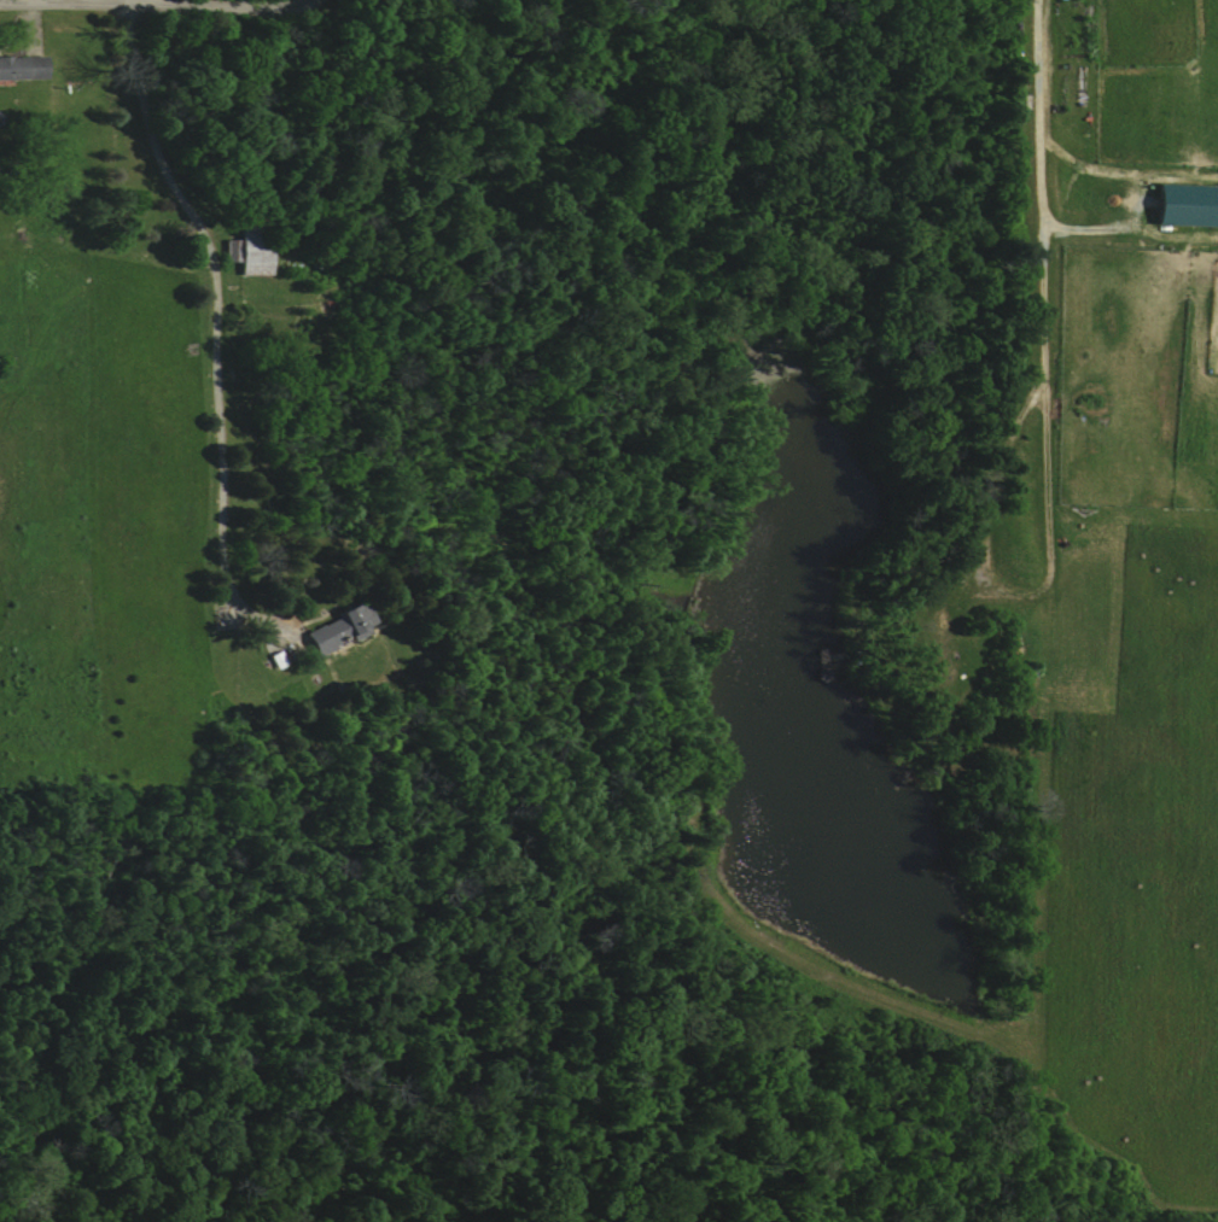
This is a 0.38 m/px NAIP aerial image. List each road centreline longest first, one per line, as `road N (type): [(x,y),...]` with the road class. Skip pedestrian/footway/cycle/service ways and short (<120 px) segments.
road 1 (residential): [(0,3),(305,0)]

